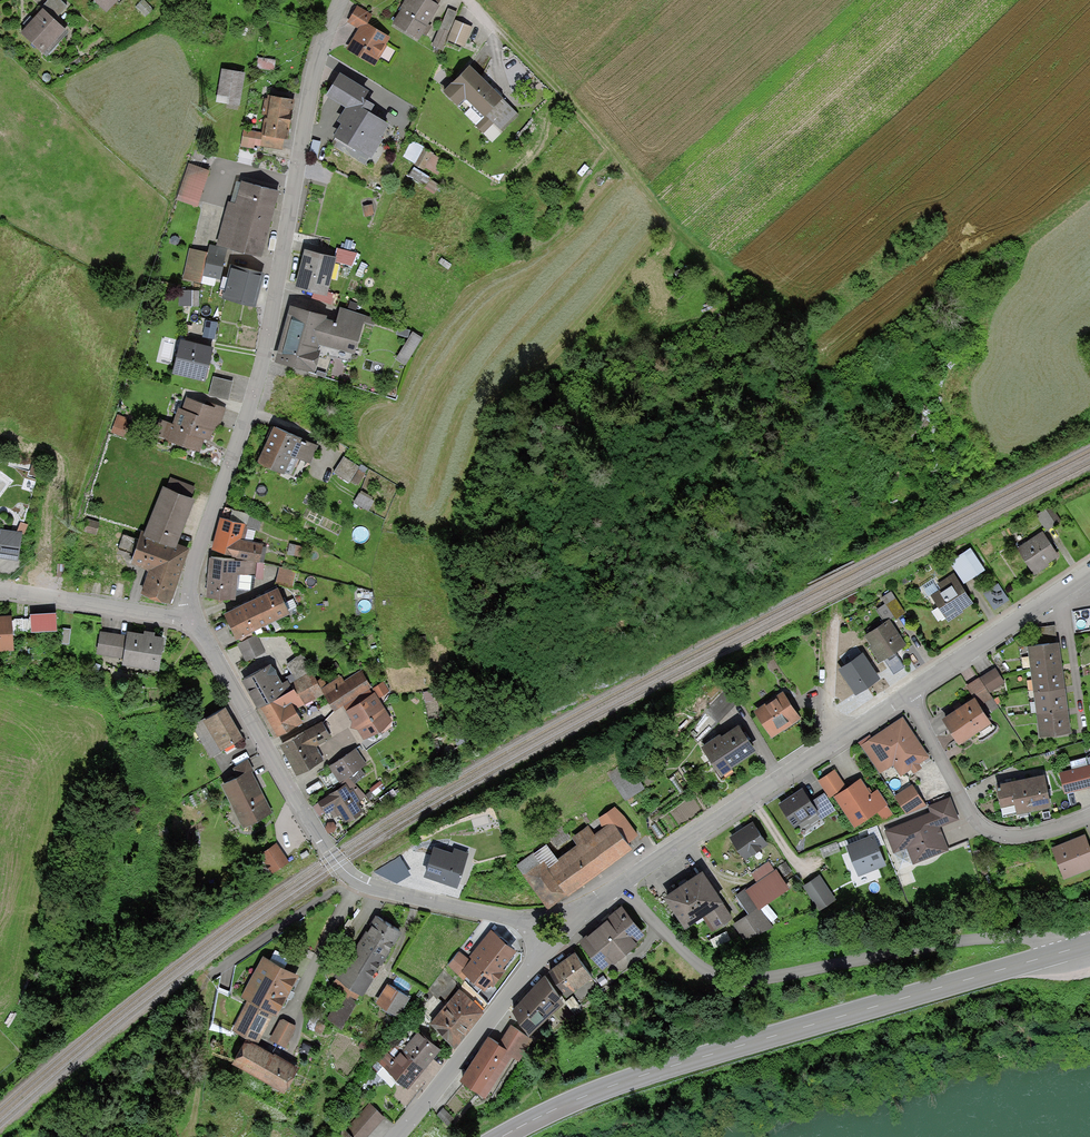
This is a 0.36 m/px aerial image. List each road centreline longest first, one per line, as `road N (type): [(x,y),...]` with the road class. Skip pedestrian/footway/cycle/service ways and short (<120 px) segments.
road 1 (residential): [(338,0),(310,88),(262,366),(217,477),(189,617)]
road 2 (primary): [(1057,953),(622,1084),(505,1136)]
road 3 (residential): [(189,617),(344,869),(380,887),(559,936)]
road 4 (unclassified): [(621,885),(679,946),(740,980),(1004,937),(1044,937),(1057,953)]
road 5 (track): [(844,737),(824,689),(833,560),(844,543),(1089,421)]
road 6 (residential): [(621,885),(904,695)]
road 7 (track): [(496,21),(703,256)]
road 8 (residential): [(904,695),(967,812),(983,829),(1024,839),(1089,815)]
road 9 (residential): [(397,1136),(559,936)]
road 10 (residential): [(904,695),(1089,571)]
road 11 (residential): [(0,589),(189,617)]

